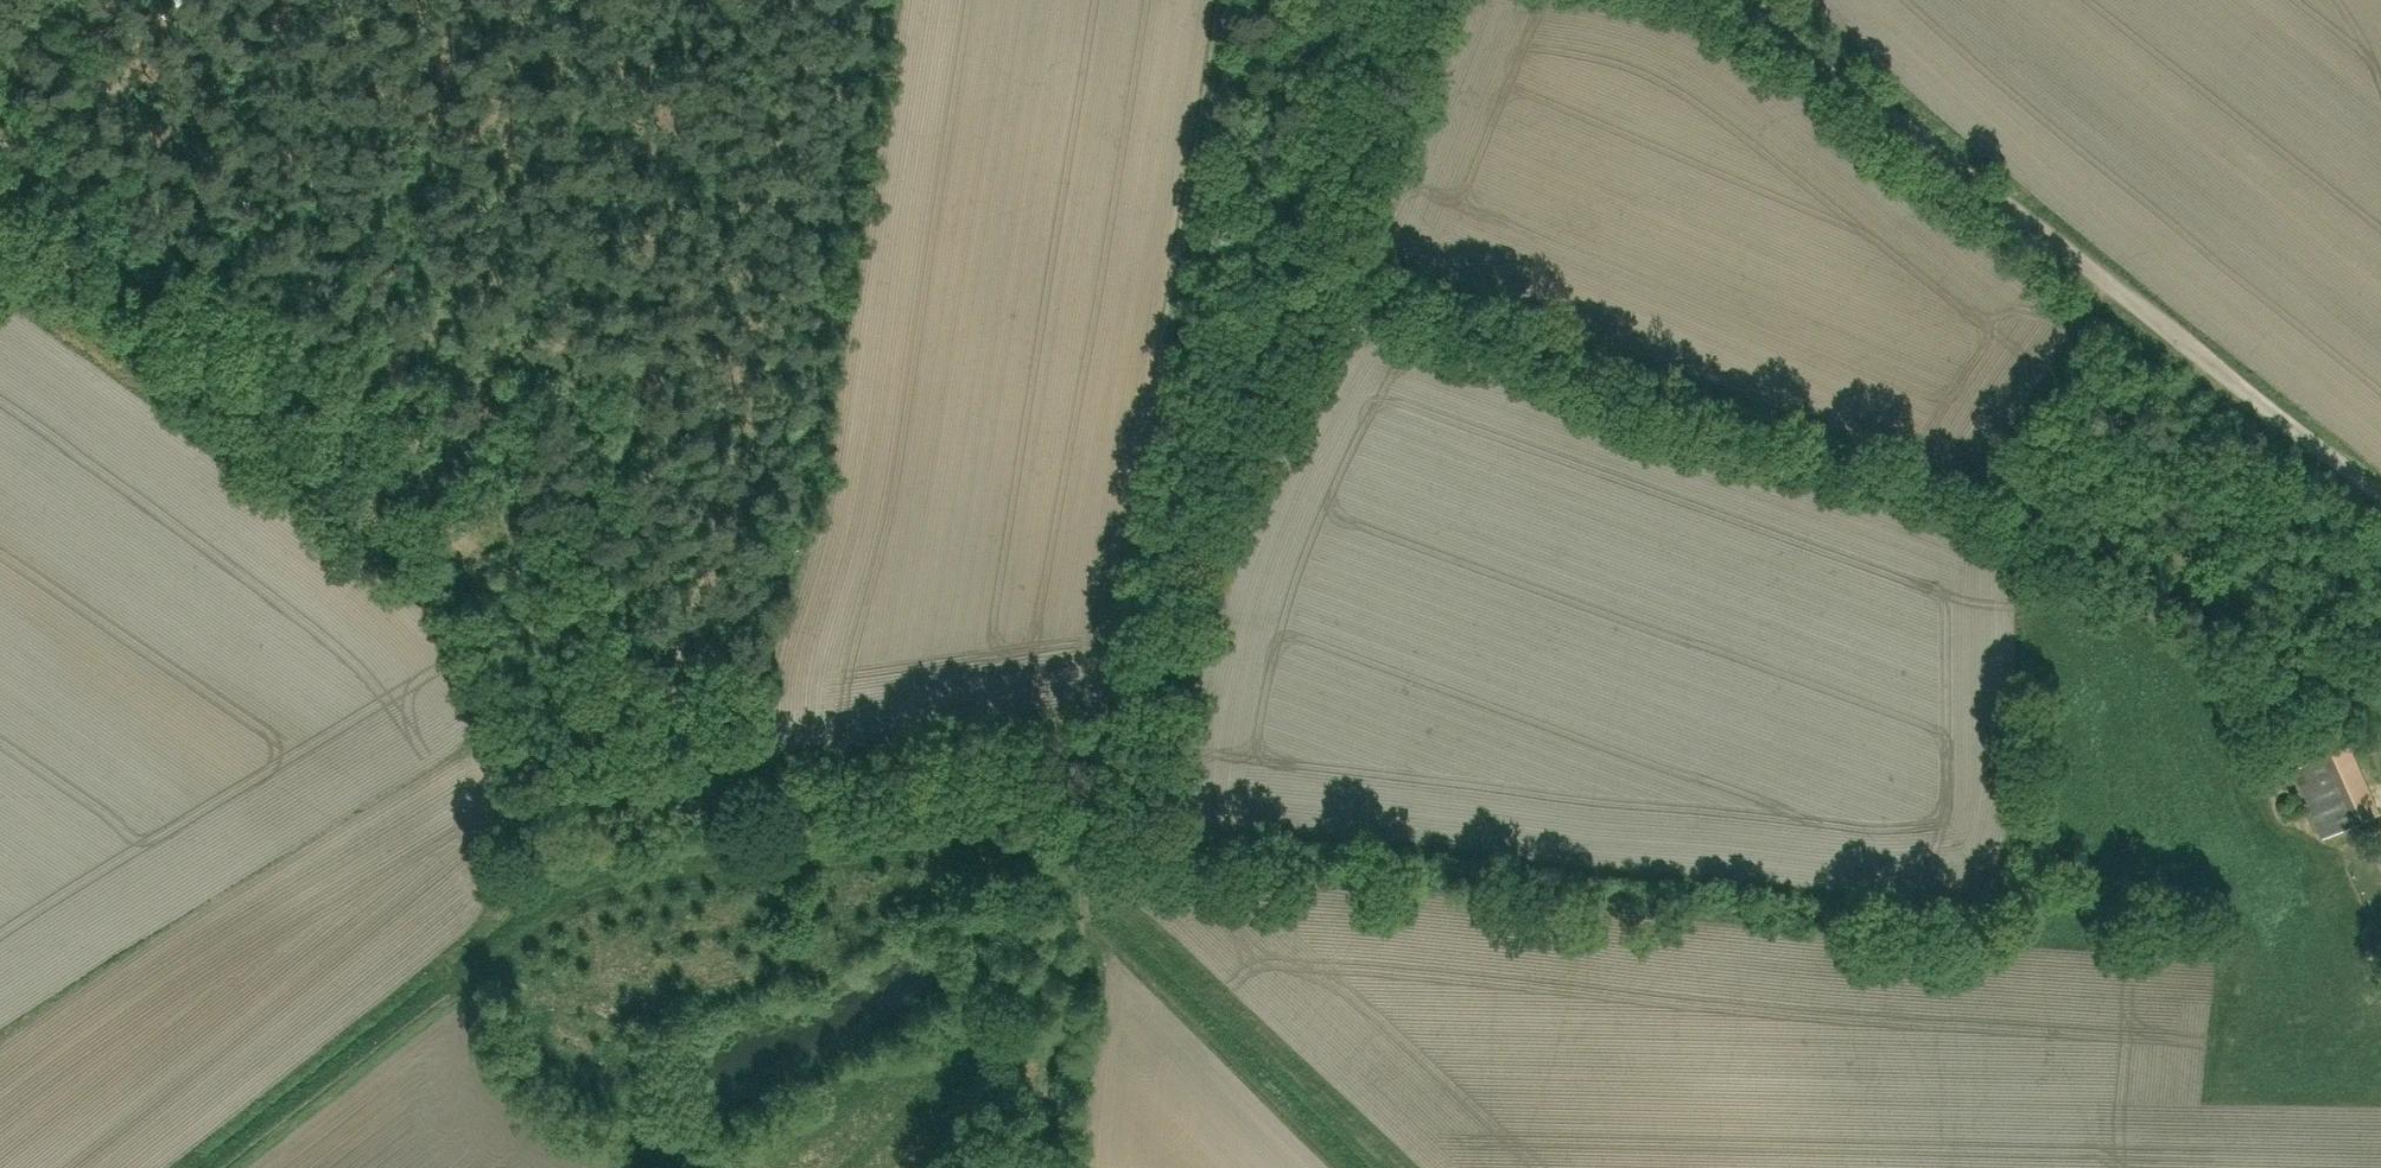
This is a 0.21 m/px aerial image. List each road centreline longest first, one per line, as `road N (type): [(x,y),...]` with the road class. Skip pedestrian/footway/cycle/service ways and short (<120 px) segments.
road 1 (track): [(1039,1167),(1192,469),(1264,0)]
road 2 (track): [(2380,491),(1771,0)]

